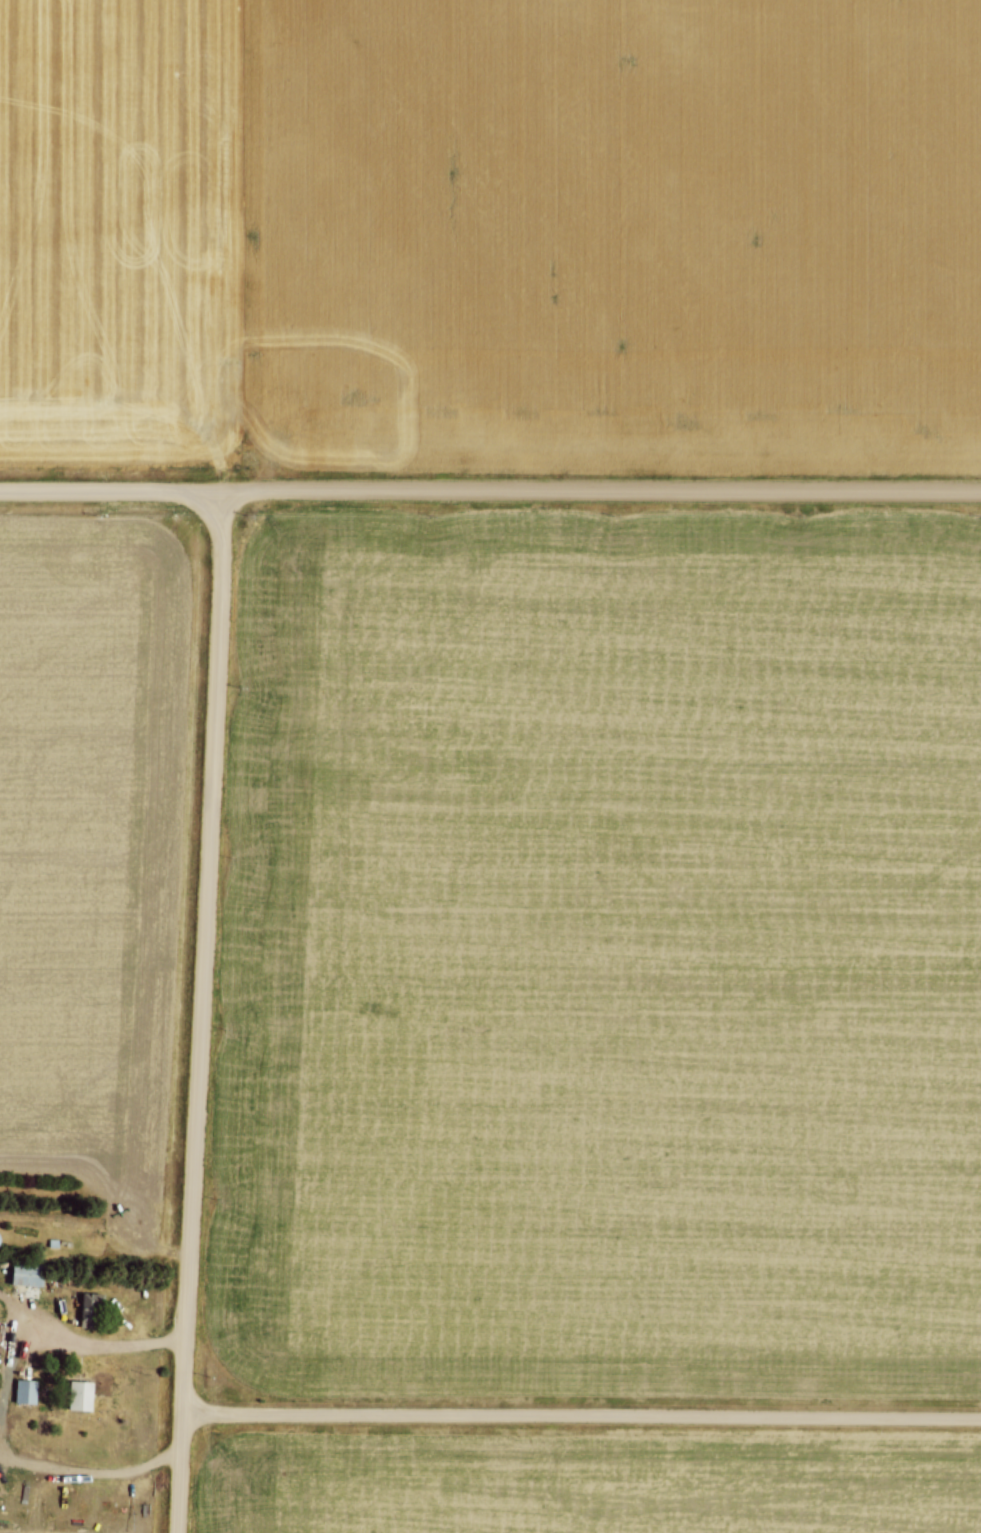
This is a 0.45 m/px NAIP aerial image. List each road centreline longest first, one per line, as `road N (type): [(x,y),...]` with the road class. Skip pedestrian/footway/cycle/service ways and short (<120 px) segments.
road 1 (tertiary): [(176,1532),(219,489)]
road 2 (residential): [(980,491),(219,489)]
road 3 (tertiary): [(219,489),(0,489)]

